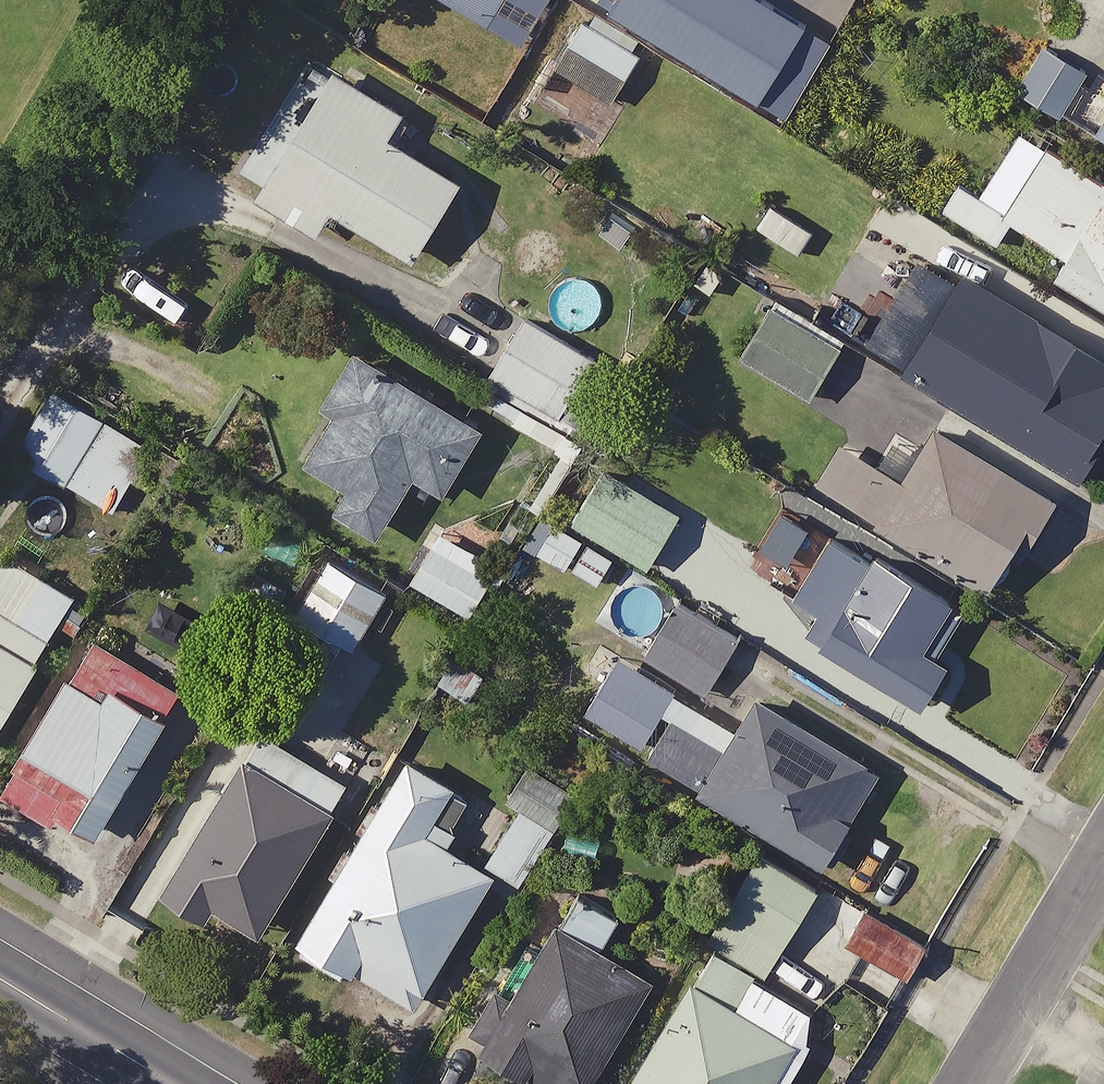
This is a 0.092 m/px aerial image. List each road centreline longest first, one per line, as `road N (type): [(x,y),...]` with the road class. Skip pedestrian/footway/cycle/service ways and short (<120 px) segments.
road 1 (residential): [(1103,859),(969,1083)]
road 2 (secondary): [(0,979),(170,1083)]

